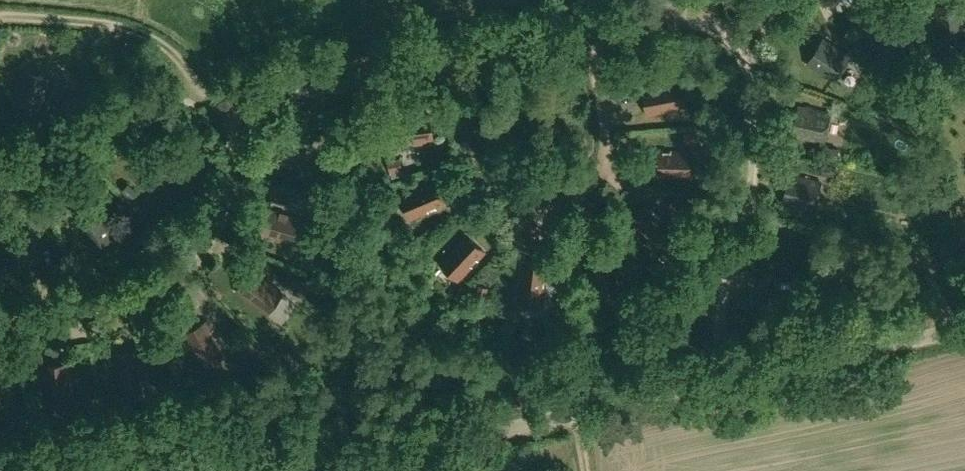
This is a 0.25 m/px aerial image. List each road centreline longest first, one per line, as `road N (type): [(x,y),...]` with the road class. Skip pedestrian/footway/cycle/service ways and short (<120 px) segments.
road 1 (unclassified): [(312,470),(964,330)]

